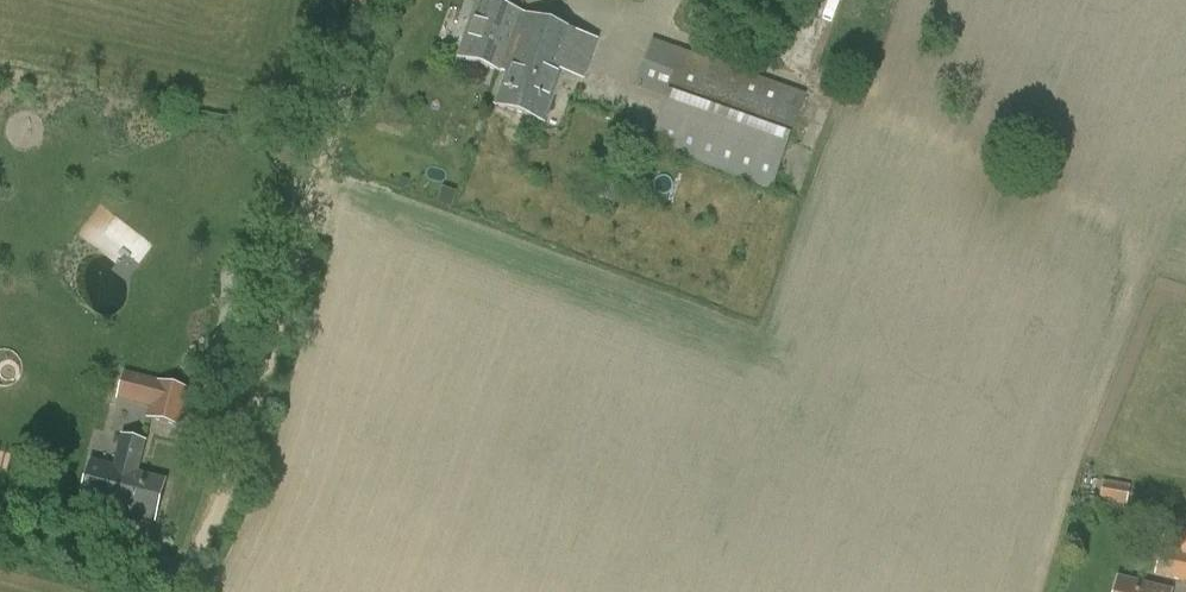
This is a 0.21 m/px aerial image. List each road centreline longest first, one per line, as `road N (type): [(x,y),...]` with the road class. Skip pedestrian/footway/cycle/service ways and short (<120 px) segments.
road 1 (track): [(180,591),(251,417),(359,0)]

